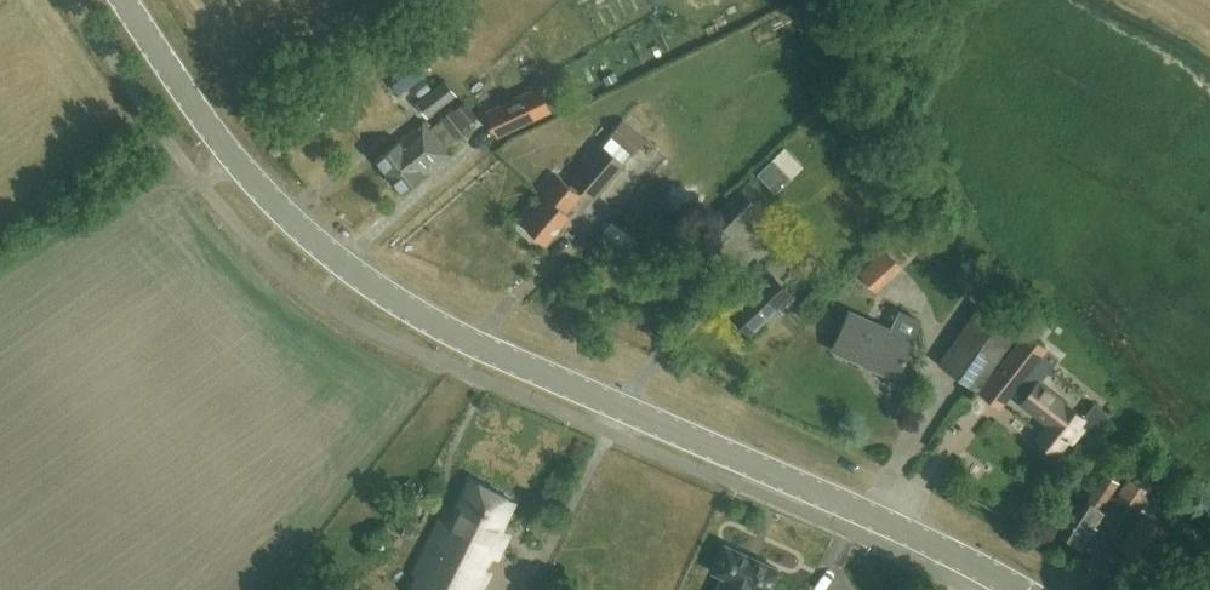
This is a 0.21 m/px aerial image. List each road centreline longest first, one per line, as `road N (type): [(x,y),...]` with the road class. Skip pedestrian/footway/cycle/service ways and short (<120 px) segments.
road 1 (secondary): [(1019,589),(525,365),(396,298),(267,194),(125,0)]

